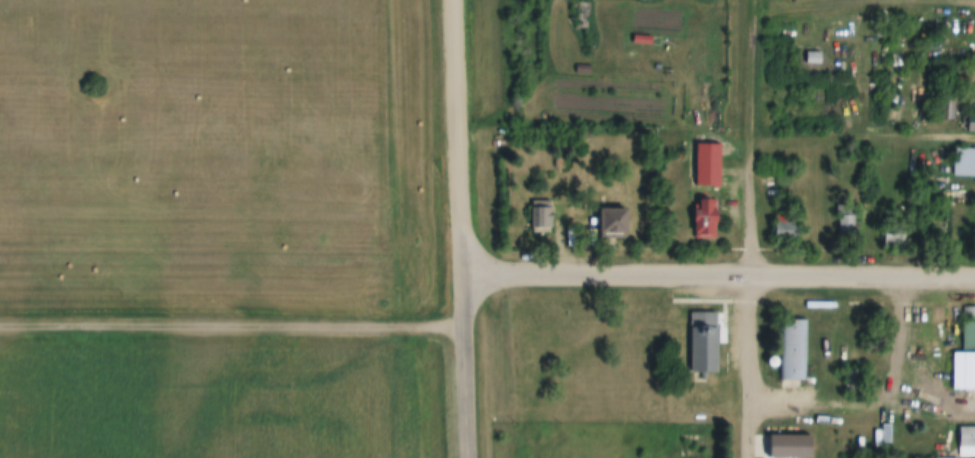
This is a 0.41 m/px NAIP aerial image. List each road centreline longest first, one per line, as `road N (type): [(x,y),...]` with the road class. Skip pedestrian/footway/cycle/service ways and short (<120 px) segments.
road 1 (residential): [(462,275),(974,276)]
road 2 (tertiary): [(462,275),(451,0)]
road 3 (track): [(746,2),(974,2)]
road 4 (residential): [(747,457),(745,274)]
road 5 (tertiary): [(469,457),(462,275)]
road 6 (track): [(745,139),(746,0)]

